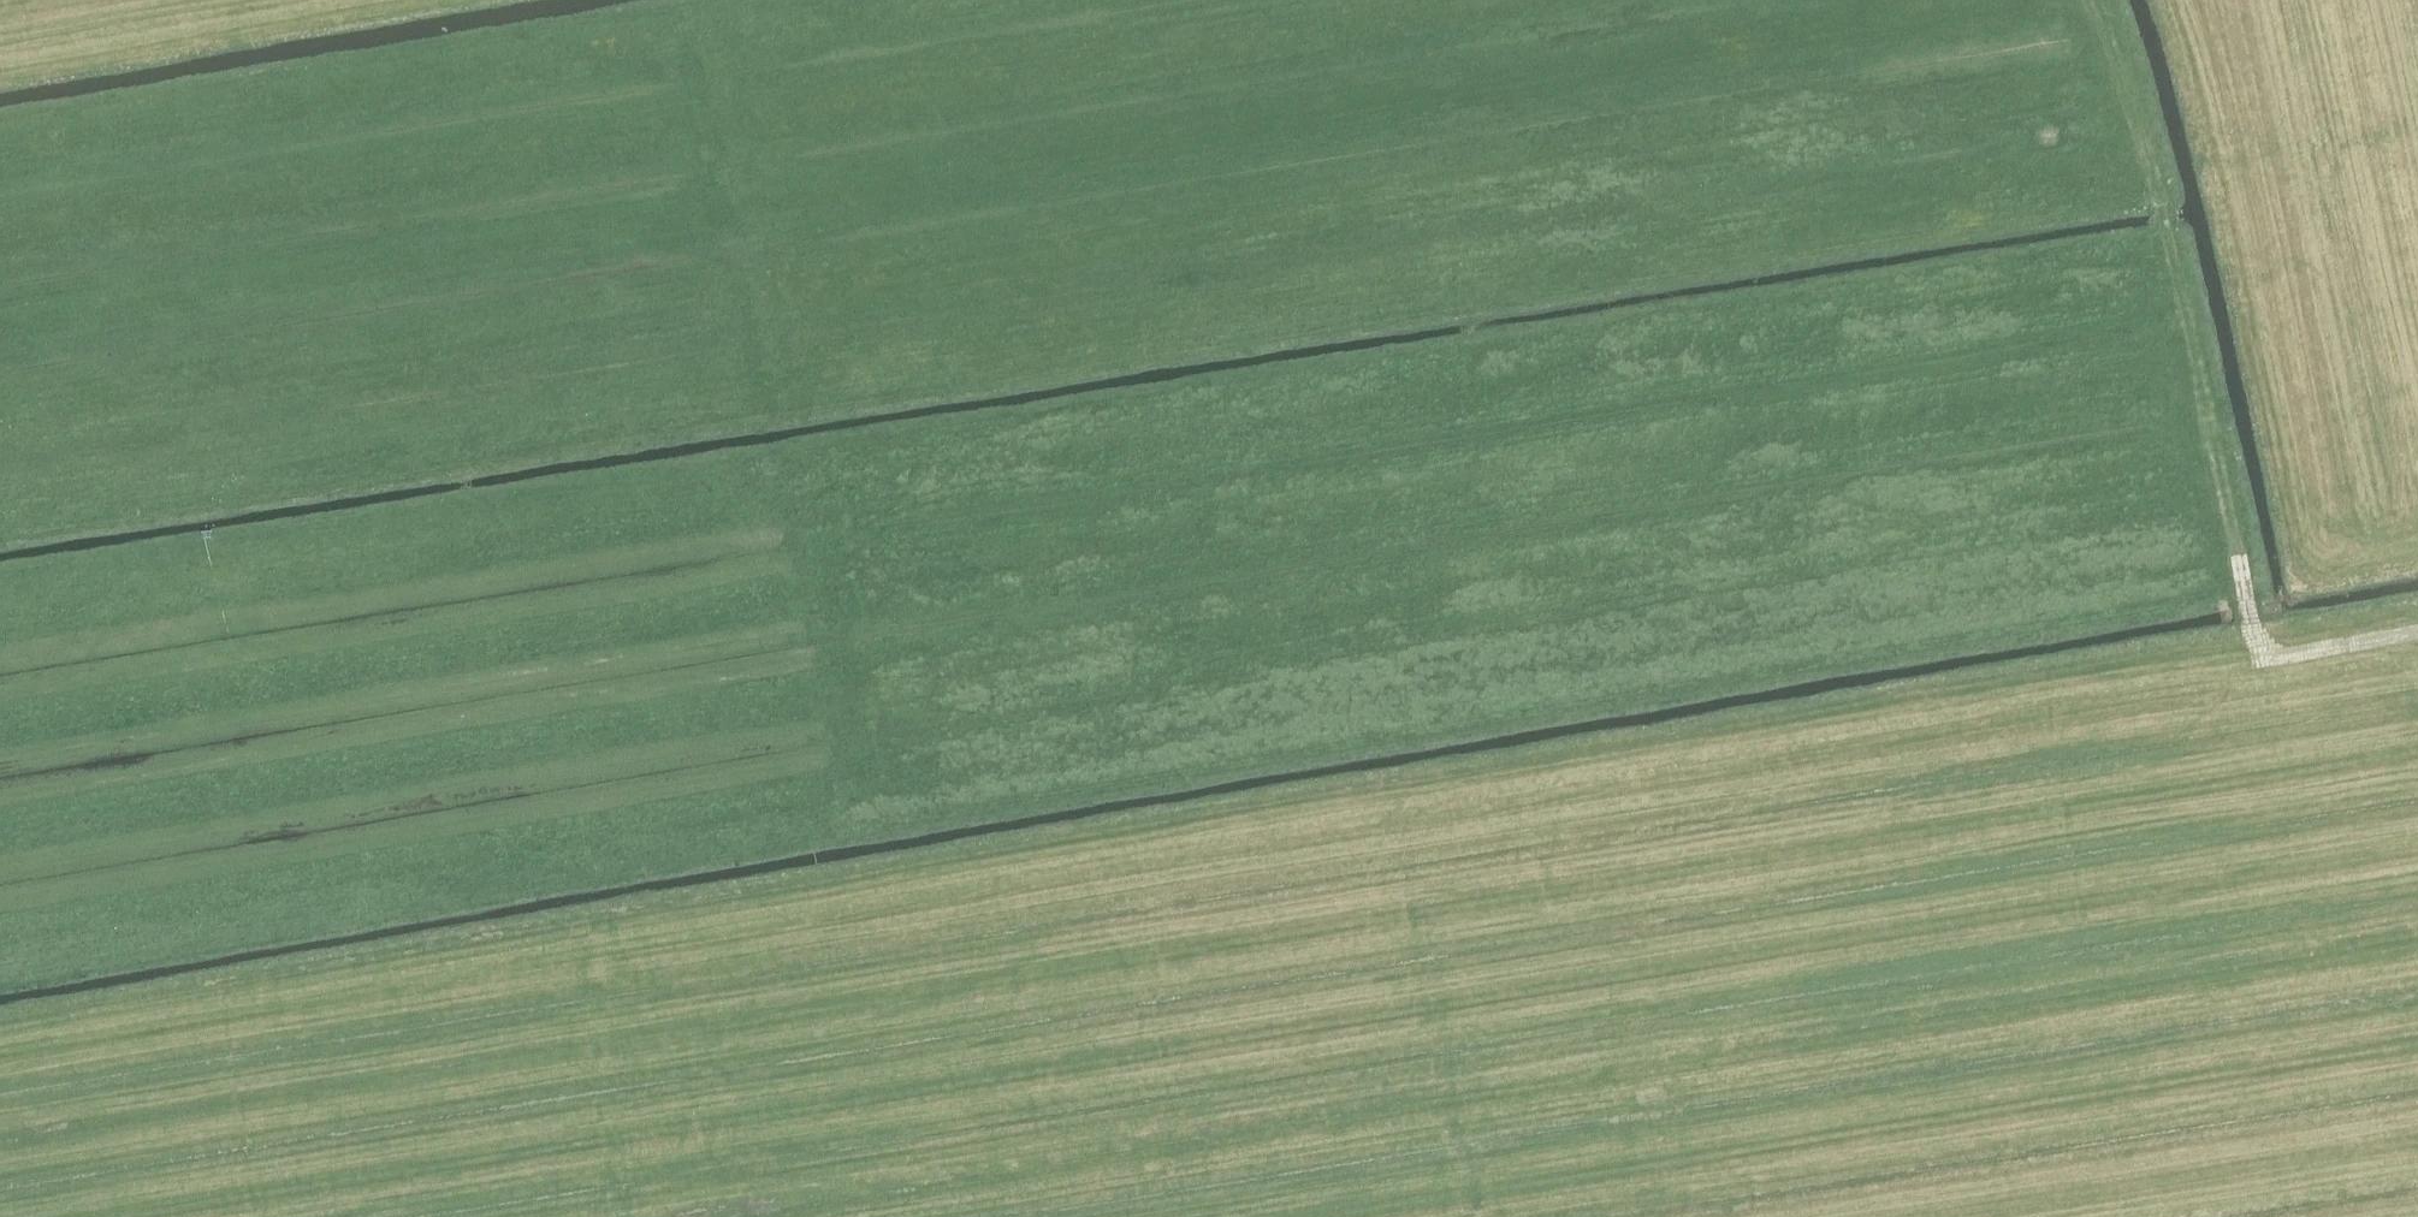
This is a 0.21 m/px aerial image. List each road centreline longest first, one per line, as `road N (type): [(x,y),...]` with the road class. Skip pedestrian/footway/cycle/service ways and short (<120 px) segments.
road 1 (track): [(2237,555),(2260,661),(2417,632)]

